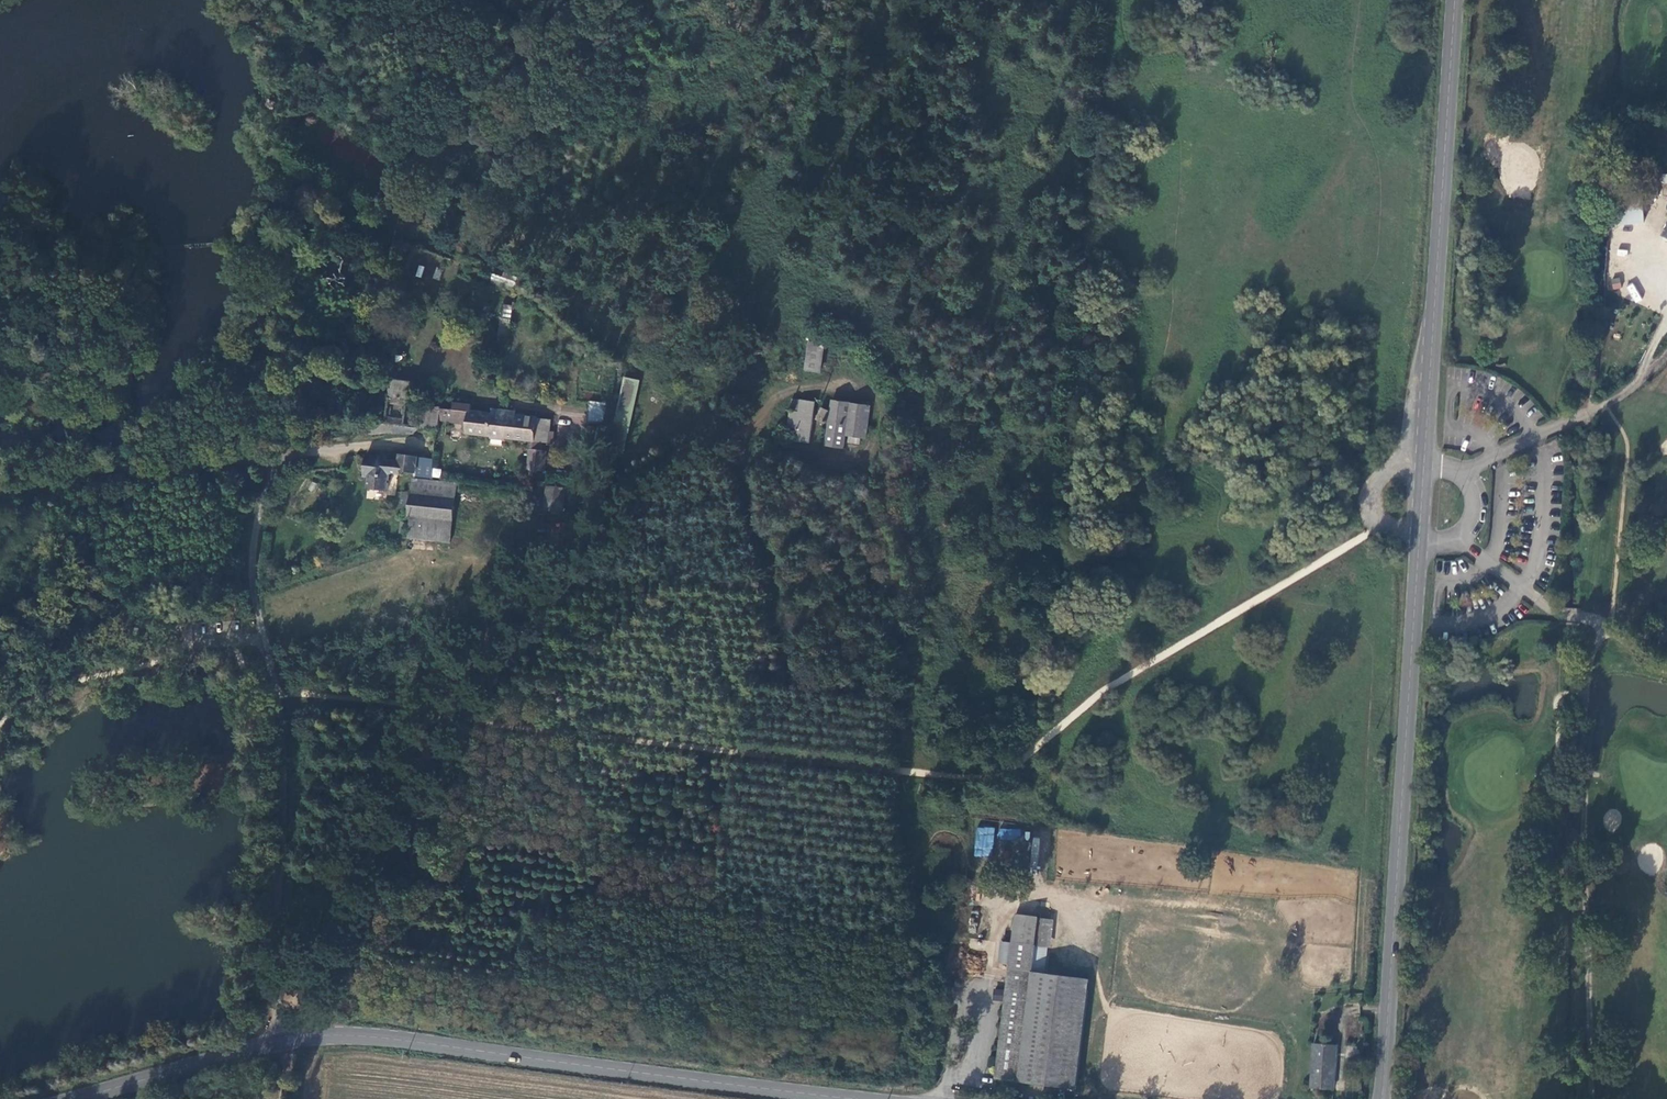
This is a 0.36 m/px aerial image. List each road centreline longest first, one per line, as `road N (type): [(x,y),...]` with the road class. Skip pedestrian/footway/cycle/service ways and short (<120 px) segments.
road 1 (unclassified): [(283,980),(286,771),(277,687),(253,604),(270,461),(0,487)]
road 2 (unclassified): [(283,980),(413,807),(554,553),(607,497),(686,445)]
road 3 (secondary): [(858,1098),(390,1039),(279,1041)]
road 4 (secondary): [(1421,537),(1383,1098)]
road 5 (track): [(1591,1098),(1583,848),(1595,624)]
road 6 (secondary): [(1456,0),(1424,463)]
road 7 (track): [(686,445),(753,425),(790,382),(891,386),(887,460),(791,448)]
road 8 (unclassified): [(1421,537),(1456,538),(1553,612),(1583,616),(1666,671)]
road 9 (unclassified): [(1461,475),(1637,385),(1666,351)]
road 10 (track): [(1601,405),(1629,449),(1611,636)]
road 11 (secondary): [(279,1041),(78,1098)]
road 12 (track): [(950,1098),(963,1001),(989,1007),(983,1070)]

